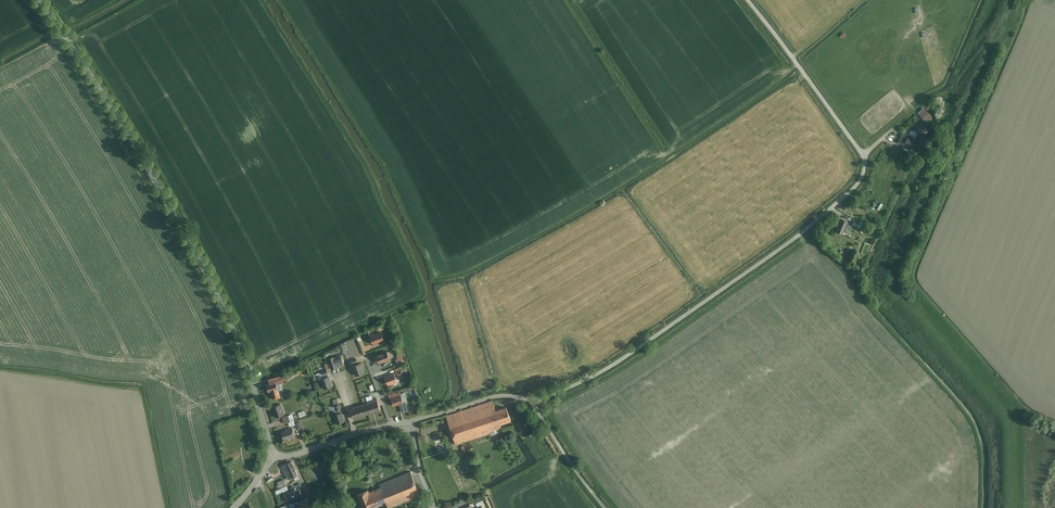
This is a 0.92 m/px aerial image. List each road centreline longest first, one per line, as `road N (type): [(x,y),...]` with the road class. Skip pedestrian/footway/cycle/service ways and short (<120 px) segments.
road 1 (unclassified): [(749,0),(862,155),(863,178),(804,232),(668,329),(534,403)]
road 2 (tertiary): [(38,0),(106,99),(215,291),(236,333),(274,457)]
road 3 (track): [(1032,0),(973,139)]
road 4 (tertiary): [(534,403),(496,397),(411,422)]

